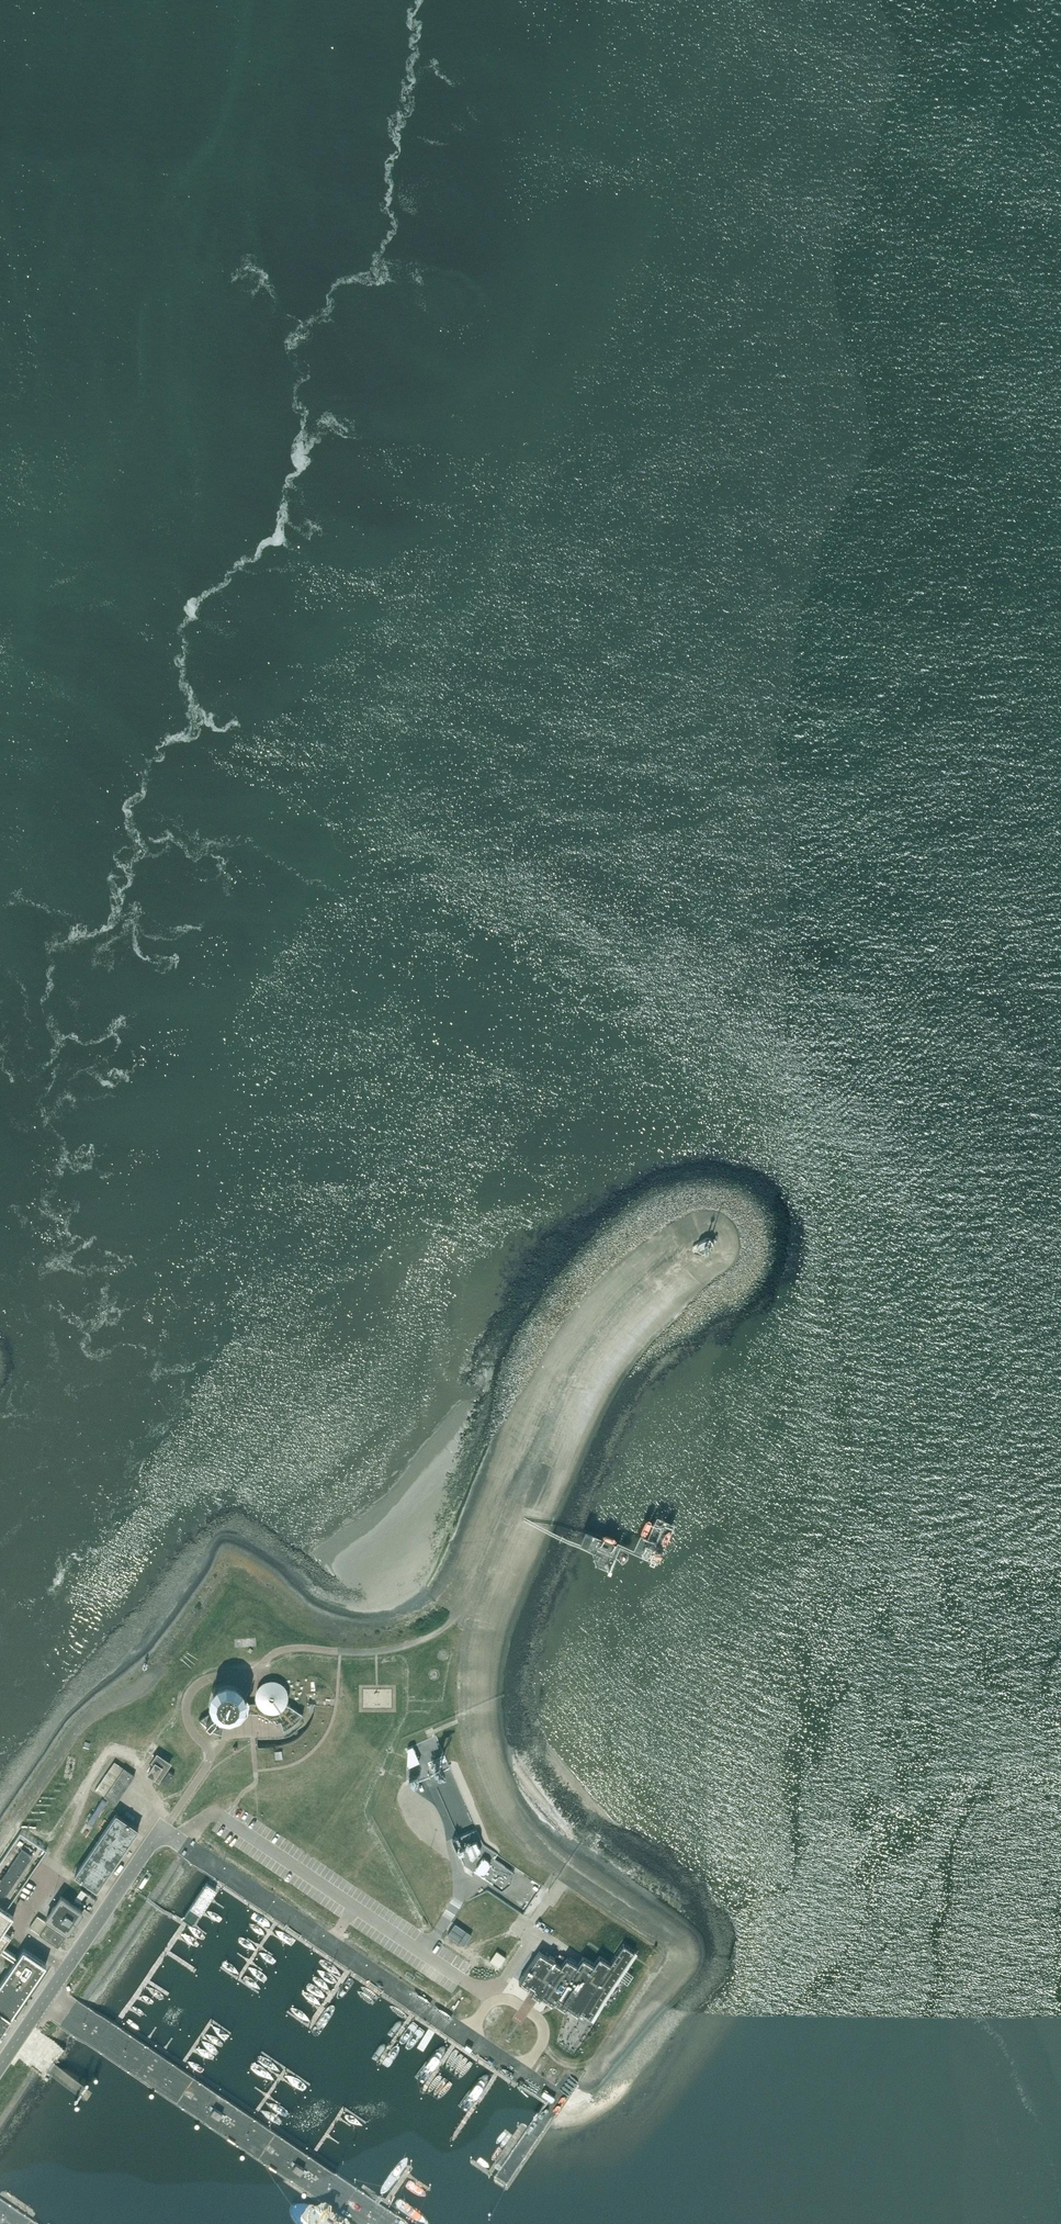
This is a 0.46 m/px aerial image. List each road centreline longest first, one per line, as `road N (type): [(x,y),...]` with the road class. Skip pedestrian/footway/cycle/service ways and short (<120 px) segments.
road 1 (unclassified): [(495,2000),(213,1815),(190,1834),(154,1839),(0,2066)]
road 2 (track): [(62,1865),(103,1759),(120,1753),(136,1764)]

